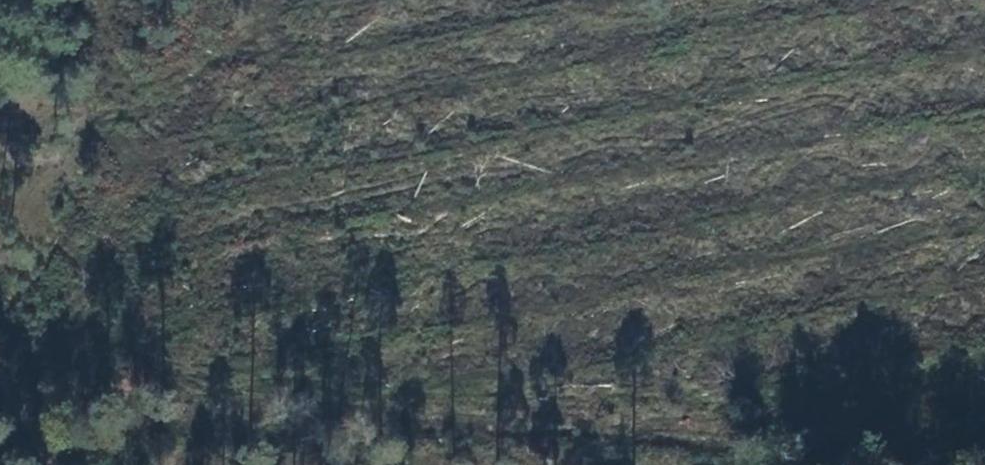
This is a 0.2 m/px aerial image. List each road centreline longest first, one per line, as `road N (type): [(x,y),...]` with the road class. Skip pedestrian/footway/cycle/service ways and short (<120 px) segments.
road 1 (track): [(0,361),(61,464)]

